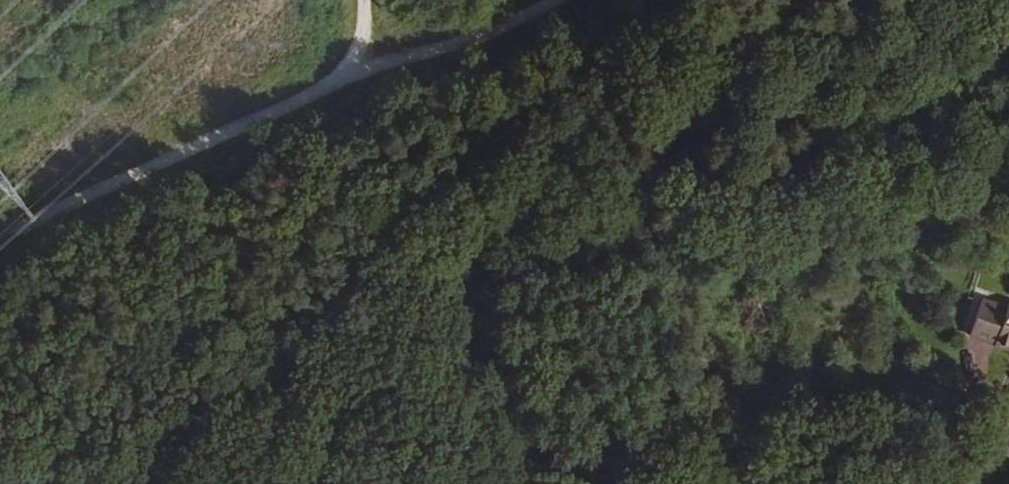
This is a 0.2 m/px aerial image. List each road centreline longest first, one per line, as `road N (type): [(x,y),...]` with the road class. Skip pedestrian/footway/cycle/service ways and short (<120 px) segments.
road 1 (track): [(560,0),(370,71),(0,232)]

